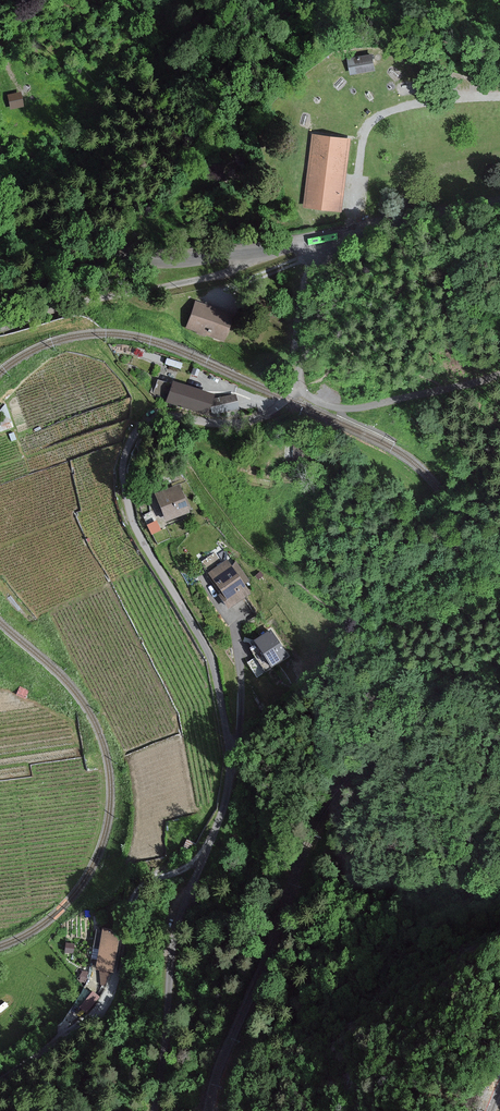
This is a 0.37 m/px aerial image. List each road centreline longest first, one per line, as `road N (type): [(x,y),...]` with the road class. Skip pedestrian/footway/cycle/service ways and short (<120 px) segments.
road 1 (unclassified): [(313,239),(298,370),(286,399),(242,422),(153,416),(138,427),(123,465),(136,527),(210,657),(229,761),(224,802),(174,937),(155,1110)]
road 2 (track): [(202,863),(141,886),(96,1014),(0,1086)]
road 3 (unclassified): [(286,243),(220,275),(67,303),(0,328)]
road 4 (unclassified): [(0,298),(128,256),(286,243)]
road 5 (unclassified): [(499,204),(313,239)]

